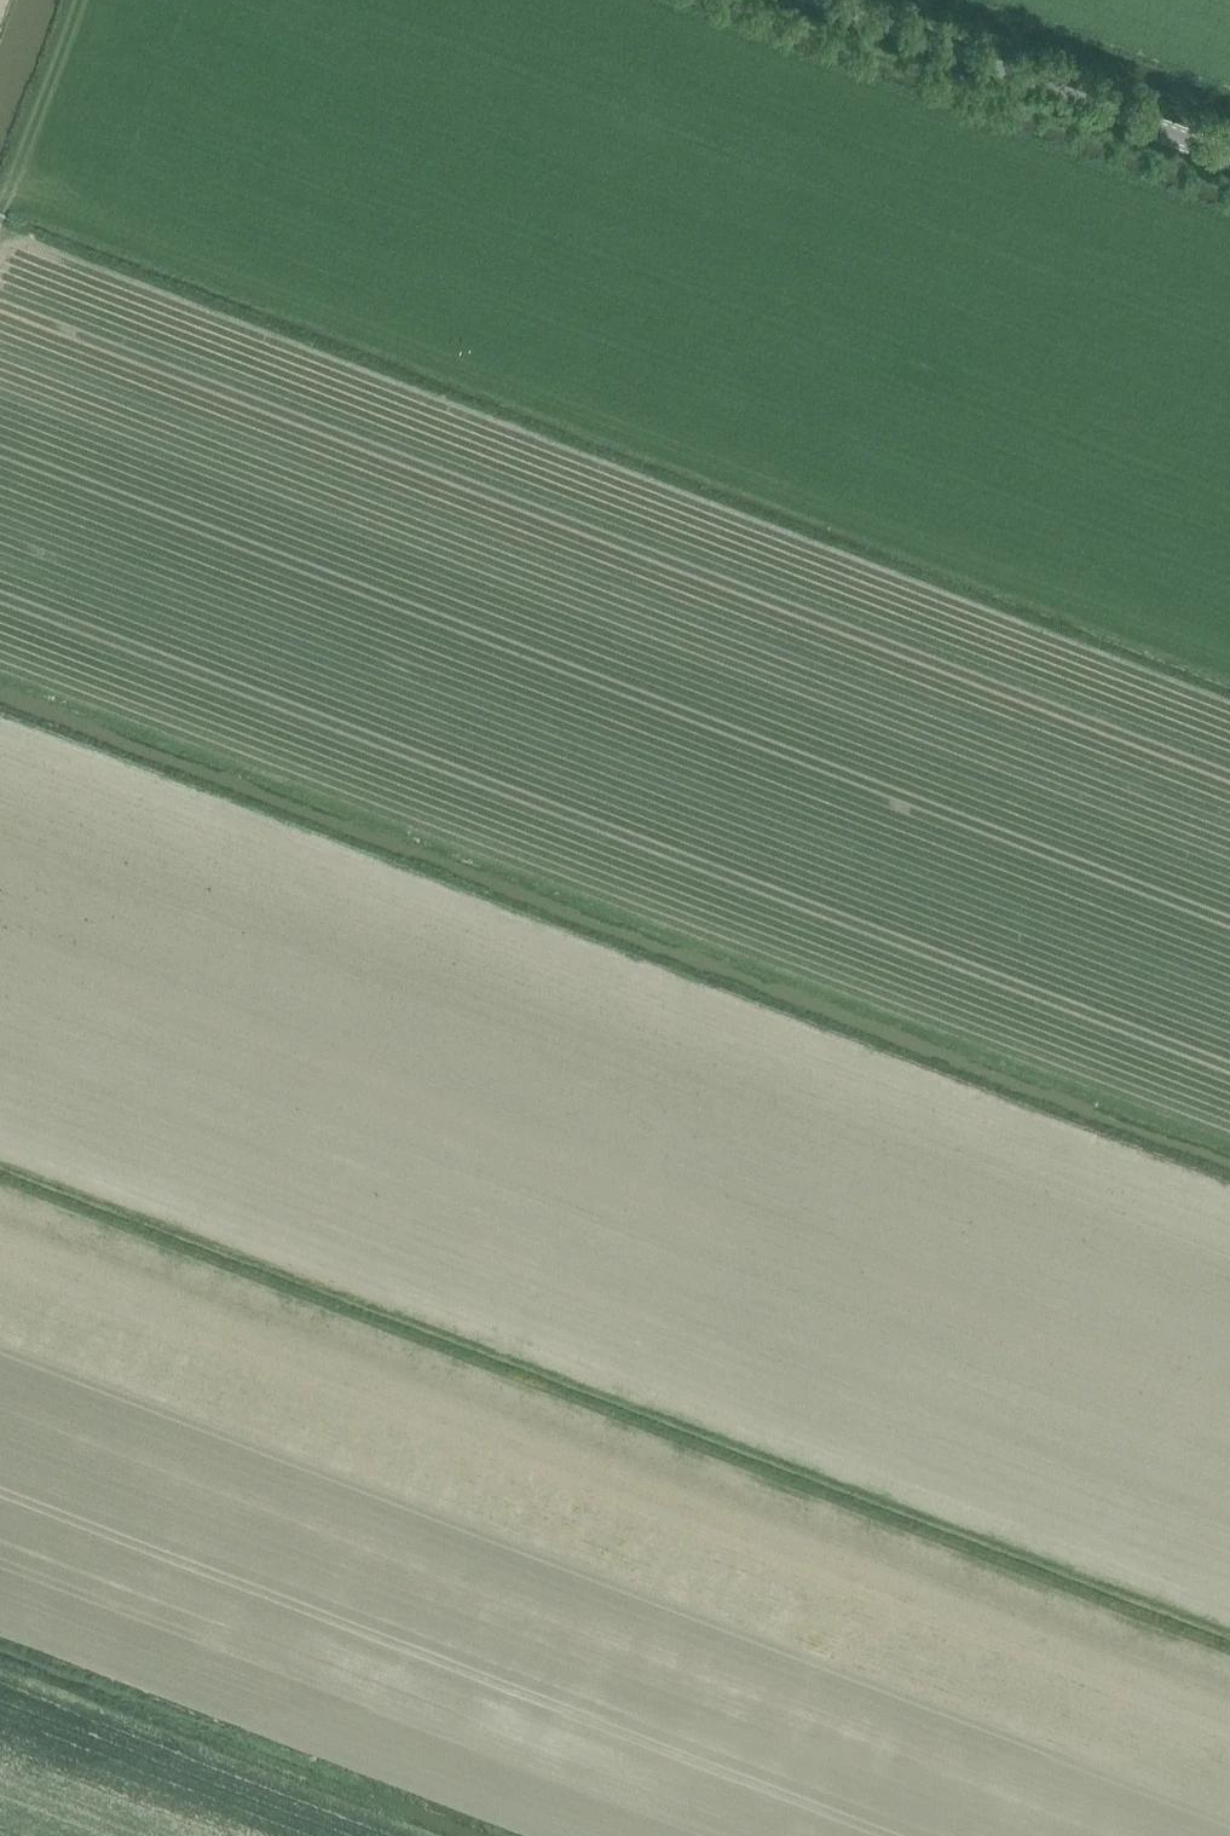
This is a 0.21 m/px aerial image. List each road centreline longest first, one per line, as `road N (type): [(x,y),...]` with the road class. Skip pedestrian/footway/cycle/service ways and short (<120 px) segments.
road 1 (unclassified): [(1229,157),(816,0)]

